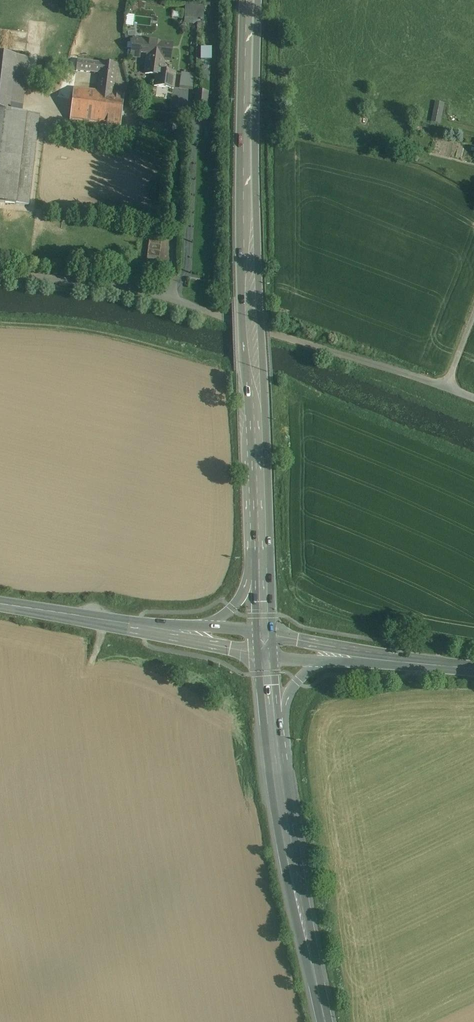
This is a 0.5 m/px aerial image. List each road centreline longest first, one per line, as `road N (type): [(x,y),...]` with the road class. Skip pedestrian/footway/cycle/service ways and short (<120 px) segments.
road 1 (trunk): [(252,0),(250,311),(261,542)]
road 2 (unclassified): [(0,274),(139,287),(473,397)]
road 3 (primary): [(273,752),(327,1021)]
road 4 (secondary): [(54,613),(266,657)]
road 5 (secondary): [(451,666),(265,634)]
road 6 (secondary): [(195,627),(54,613)]
road 7 (primary): [(273,752),(297,682),(348,663)]

